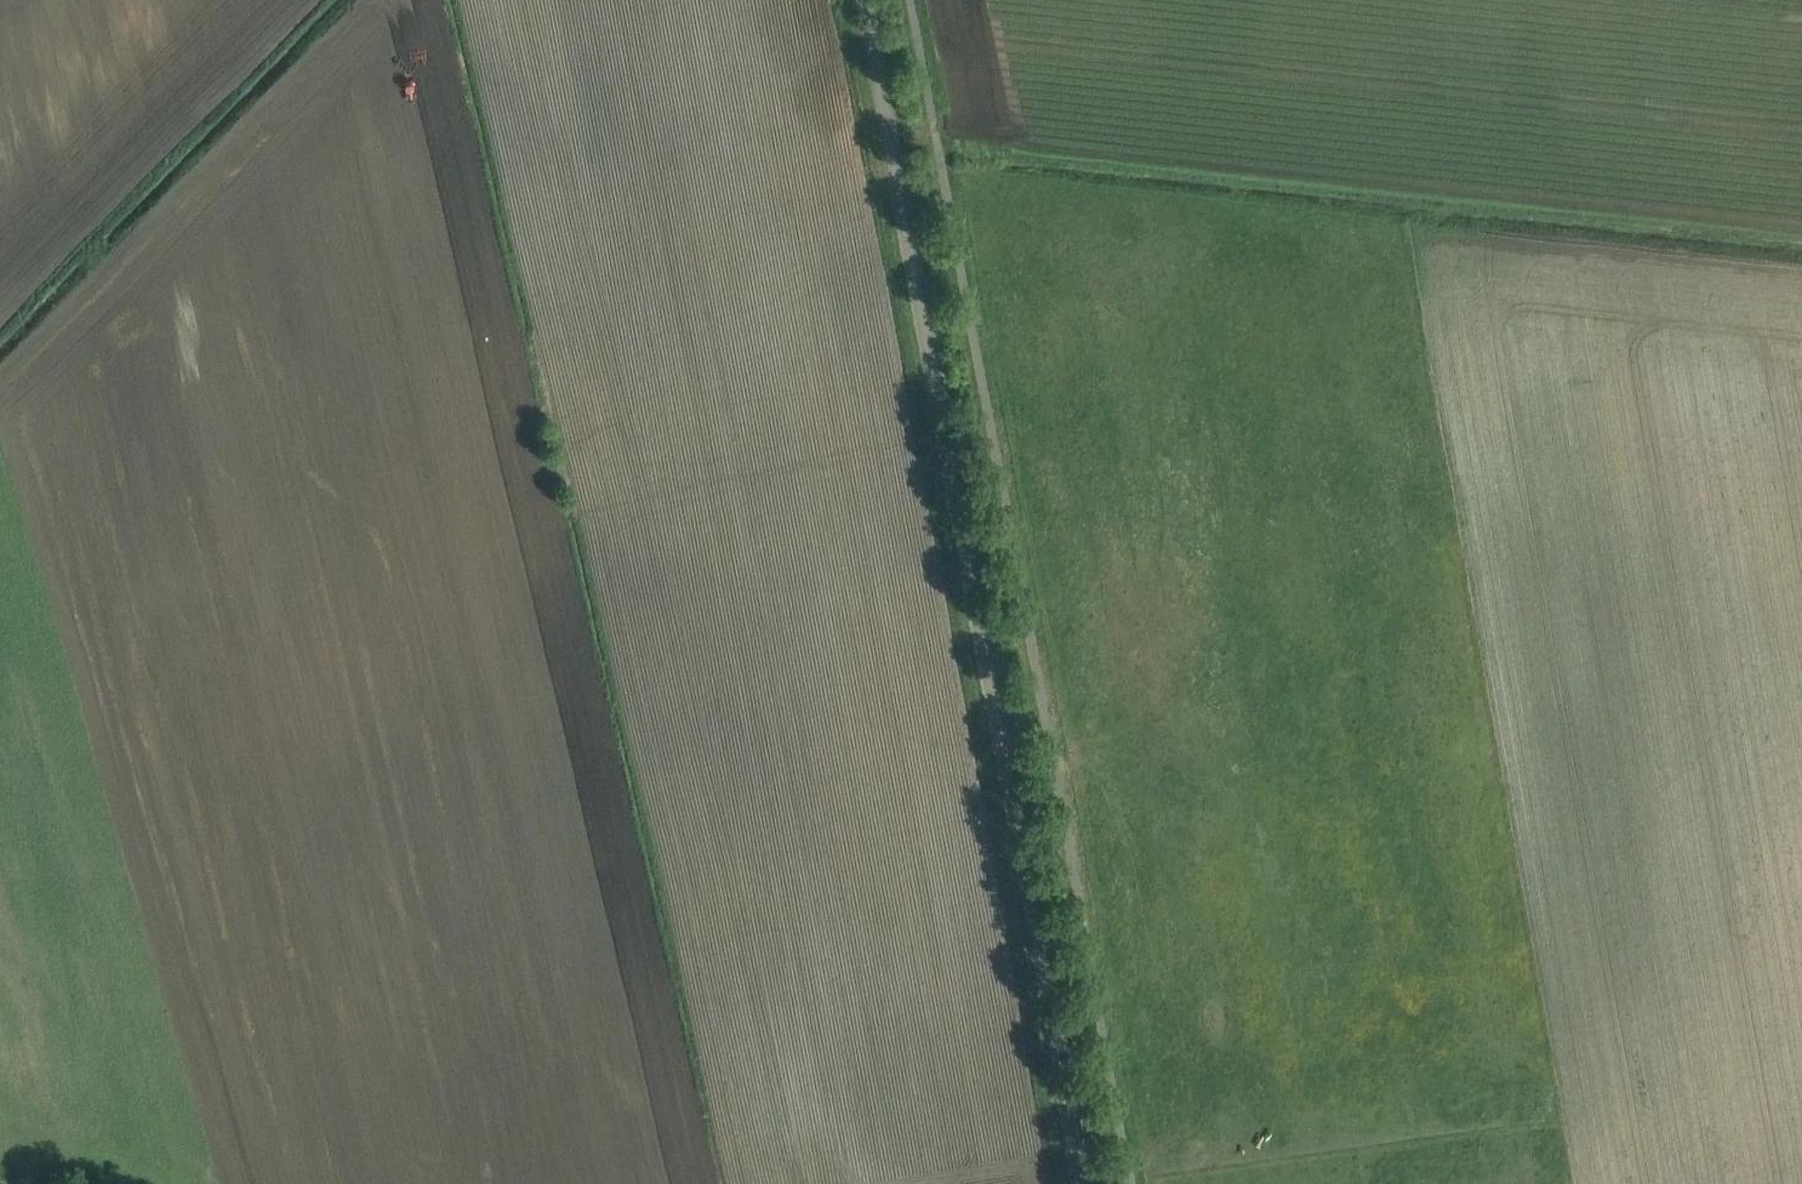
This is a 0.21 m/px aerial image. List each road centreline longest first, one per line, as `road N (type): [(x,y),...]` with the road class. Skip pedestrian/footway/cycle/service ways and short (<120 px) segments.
road 1 (unclassified): [(1082,1183),(865,0)]

